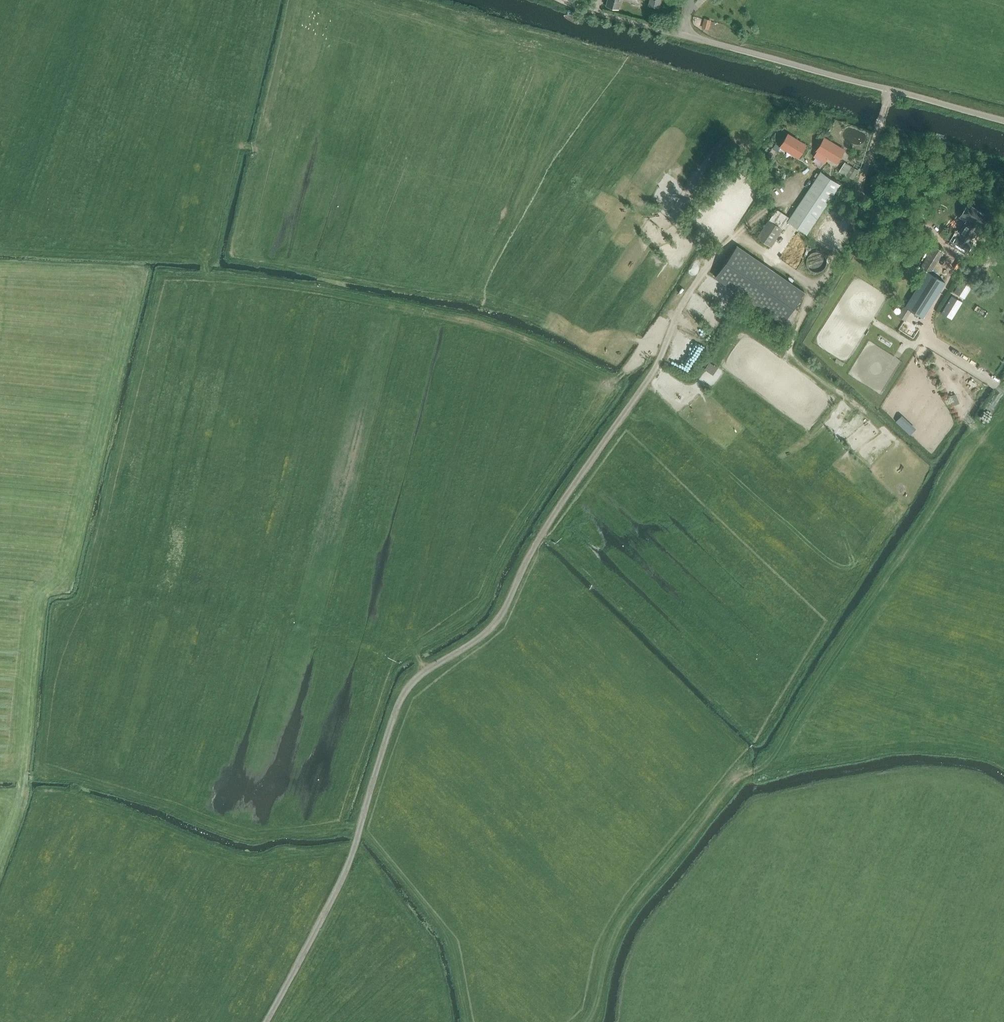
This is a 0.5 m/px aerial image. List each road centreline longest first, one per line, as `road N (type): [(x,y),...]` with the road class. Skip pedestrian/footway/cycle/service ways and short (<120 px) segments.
road 1 (track): [(264,1021),(351,854),(402,689),(498,618),(534,539),(654,368),(673,320)]

